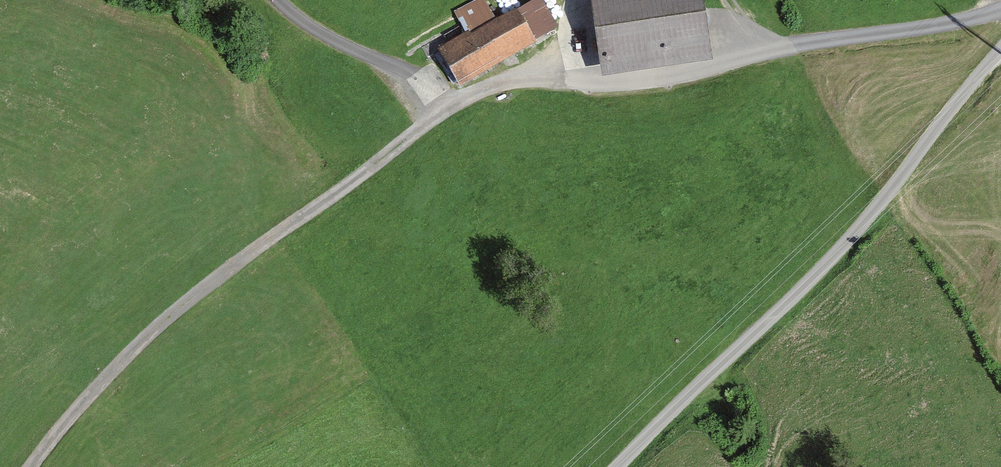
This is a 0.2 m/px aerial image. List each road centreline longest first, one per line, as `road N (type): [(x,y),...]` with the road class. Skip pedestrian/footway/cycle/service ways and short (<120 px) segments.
road 1 (track): [(37,466),(178,313),(486,88),(522,79),(646,80),(1000,12)]
road 2 (track): [(618,466),(845,245),(1000,51)]
road 3 (track): [(447,110),(418,80),(328,39),(277,0)]

